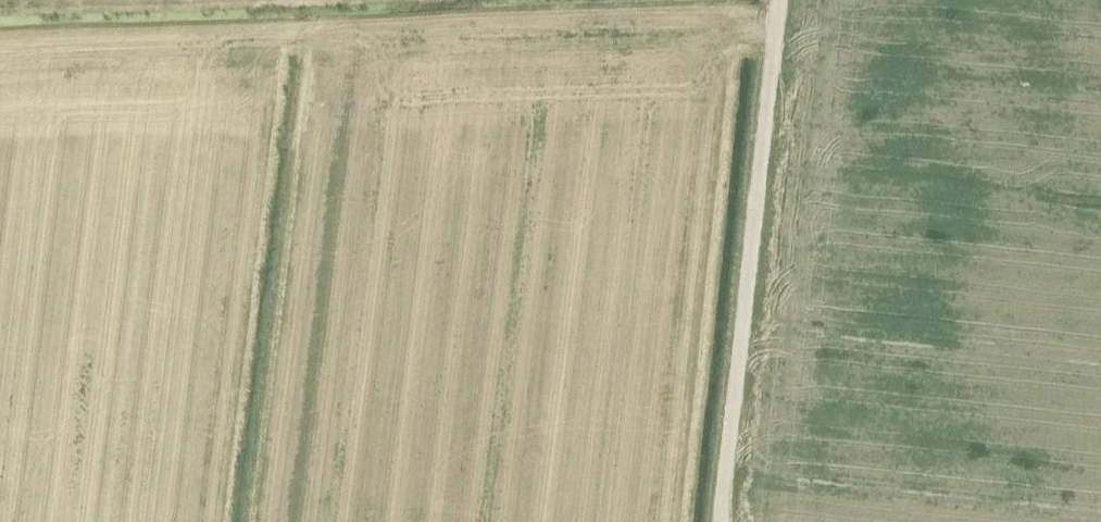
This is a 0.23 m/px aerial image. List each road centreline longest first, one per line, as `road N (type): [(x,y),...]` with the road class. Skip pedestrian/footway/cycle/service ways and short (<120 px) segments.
road 1 (track): [(719,521),(782,0)]

